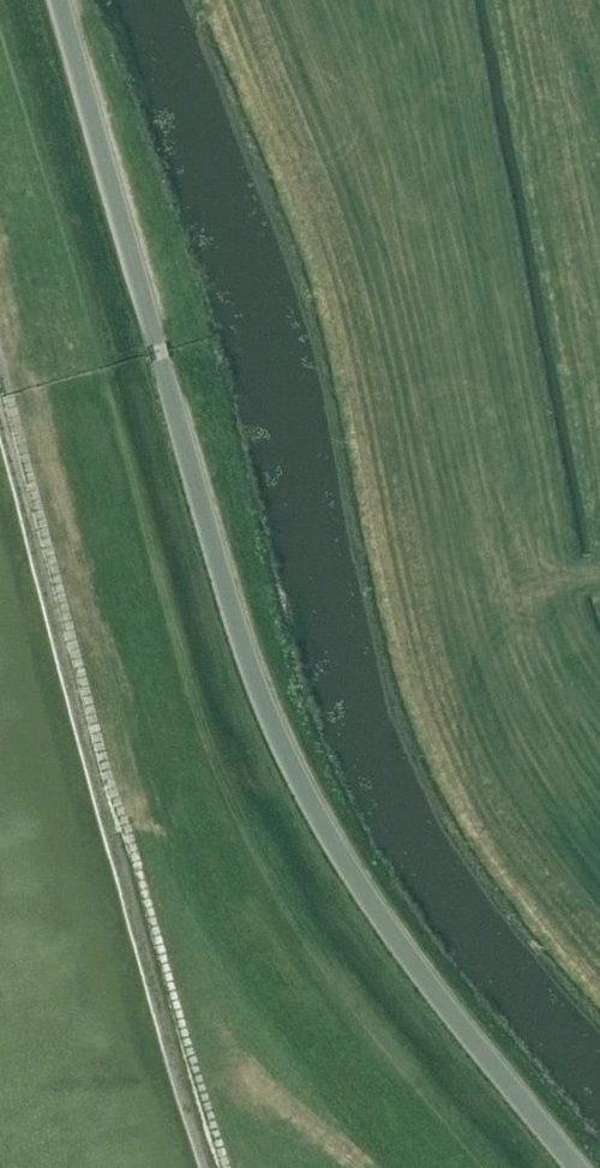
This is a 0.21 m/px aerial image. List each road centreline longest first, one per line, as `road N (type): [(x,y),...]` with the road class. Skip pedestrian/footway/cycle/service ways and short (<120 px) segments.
road 1 (tertiary): [(578,1167),(391,931),(277,734),(246,652),(59,0)]

